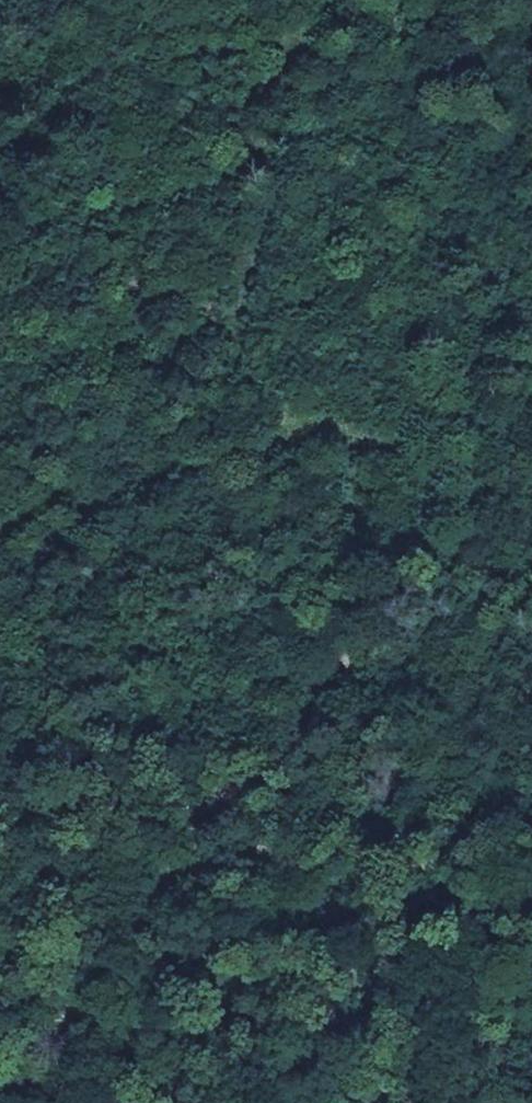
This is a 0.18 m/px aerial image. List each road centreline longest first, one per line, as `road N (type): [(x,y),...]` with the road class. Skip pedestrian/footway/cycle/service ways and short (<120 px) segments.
road 1 (track): [(0,520),(287,437),(288,415),(253,380),(238,342),(274,179),(262,131),(273,89),(331,0)]

